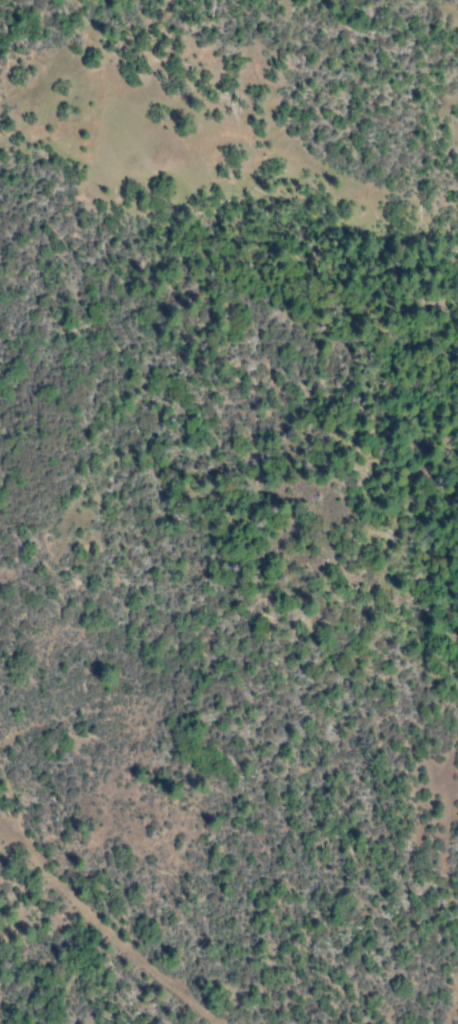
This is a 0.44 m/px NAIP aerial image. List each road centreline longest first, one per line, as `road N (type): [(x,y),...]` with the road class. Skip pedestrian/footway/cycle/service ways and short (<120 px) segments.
road 1 (track): [(218,1023),(197,1013),(0,824)]

